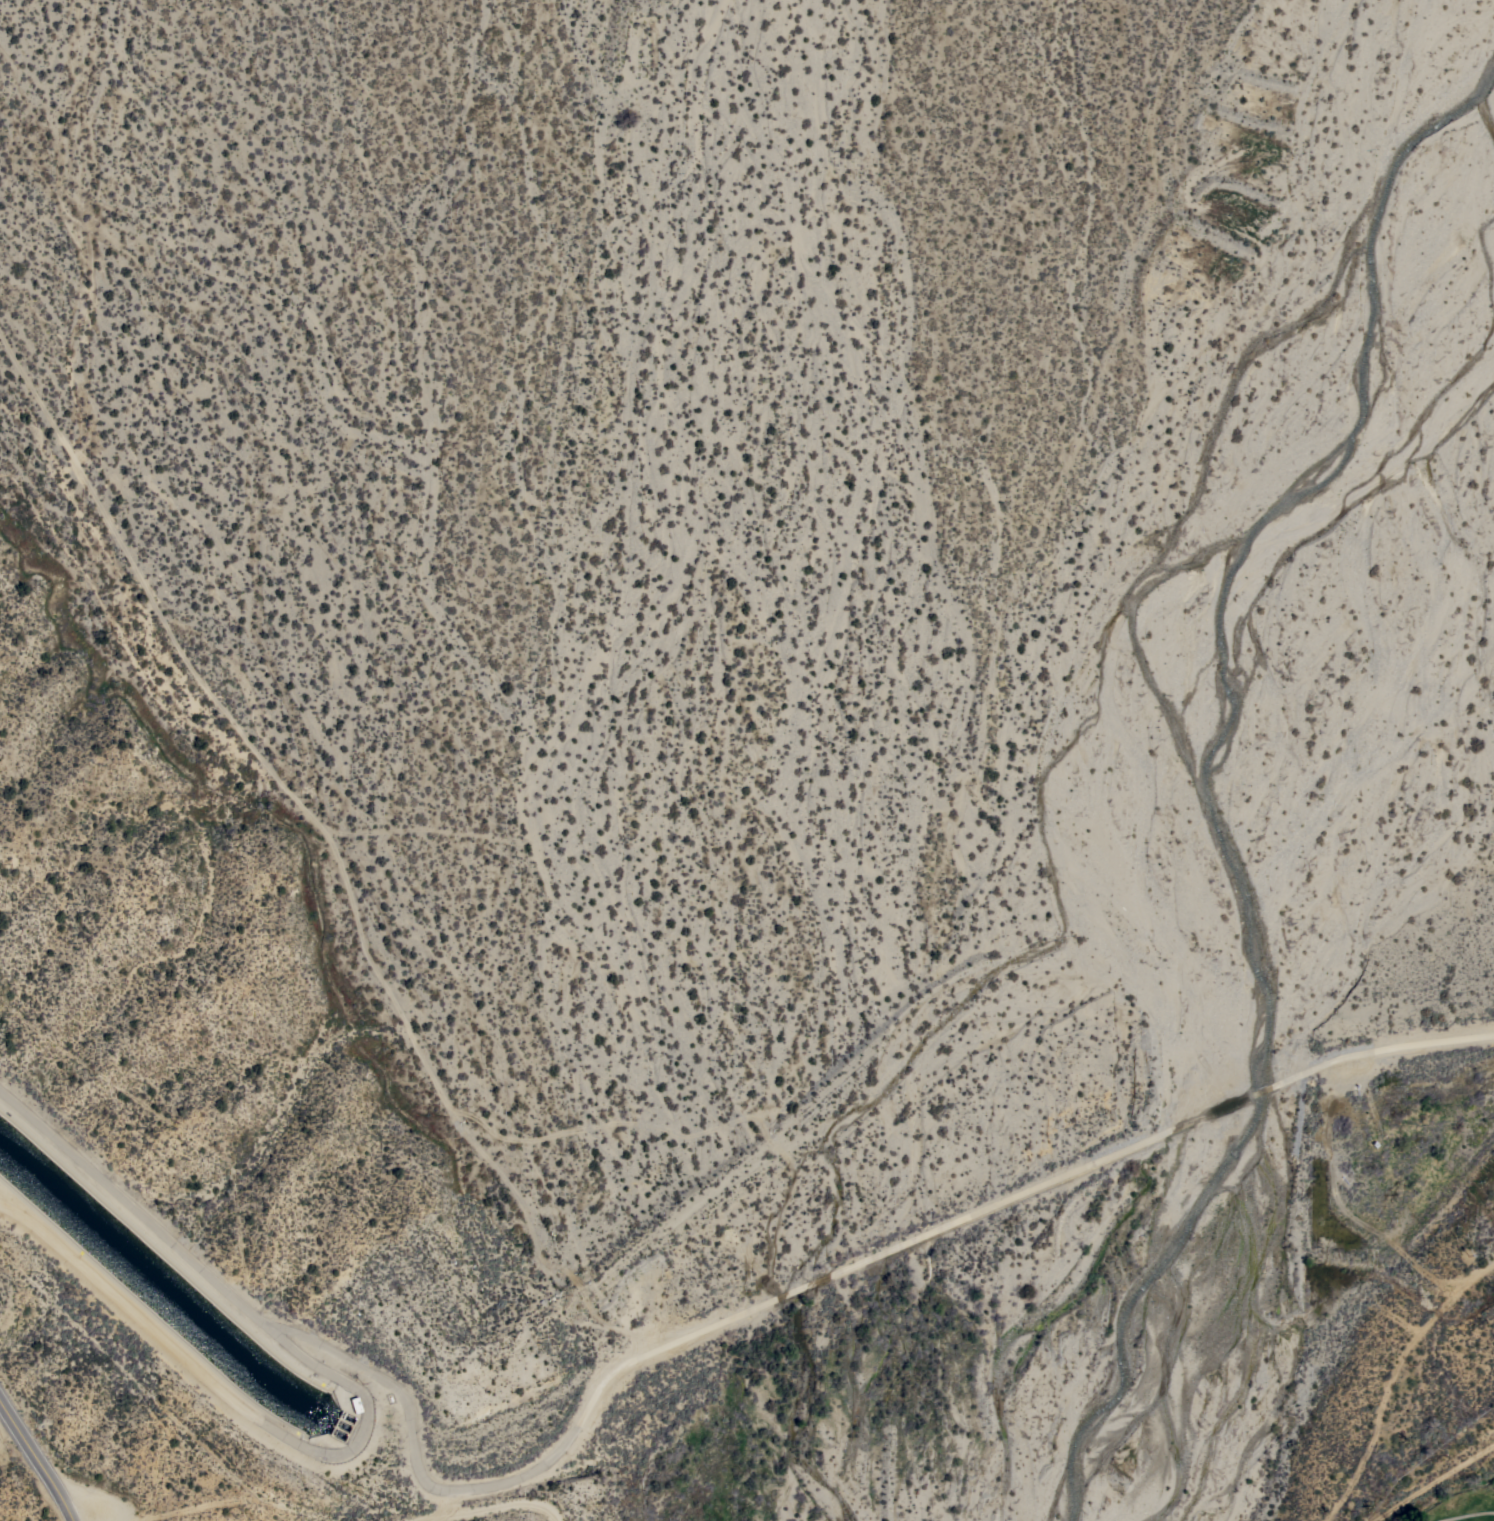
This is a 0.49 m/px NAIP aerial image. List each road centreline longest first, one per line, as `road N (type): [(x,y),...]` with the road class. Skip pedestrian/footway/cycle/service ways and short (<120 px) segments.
road 1 (secondary): [(78,1520),(0,1394)]

